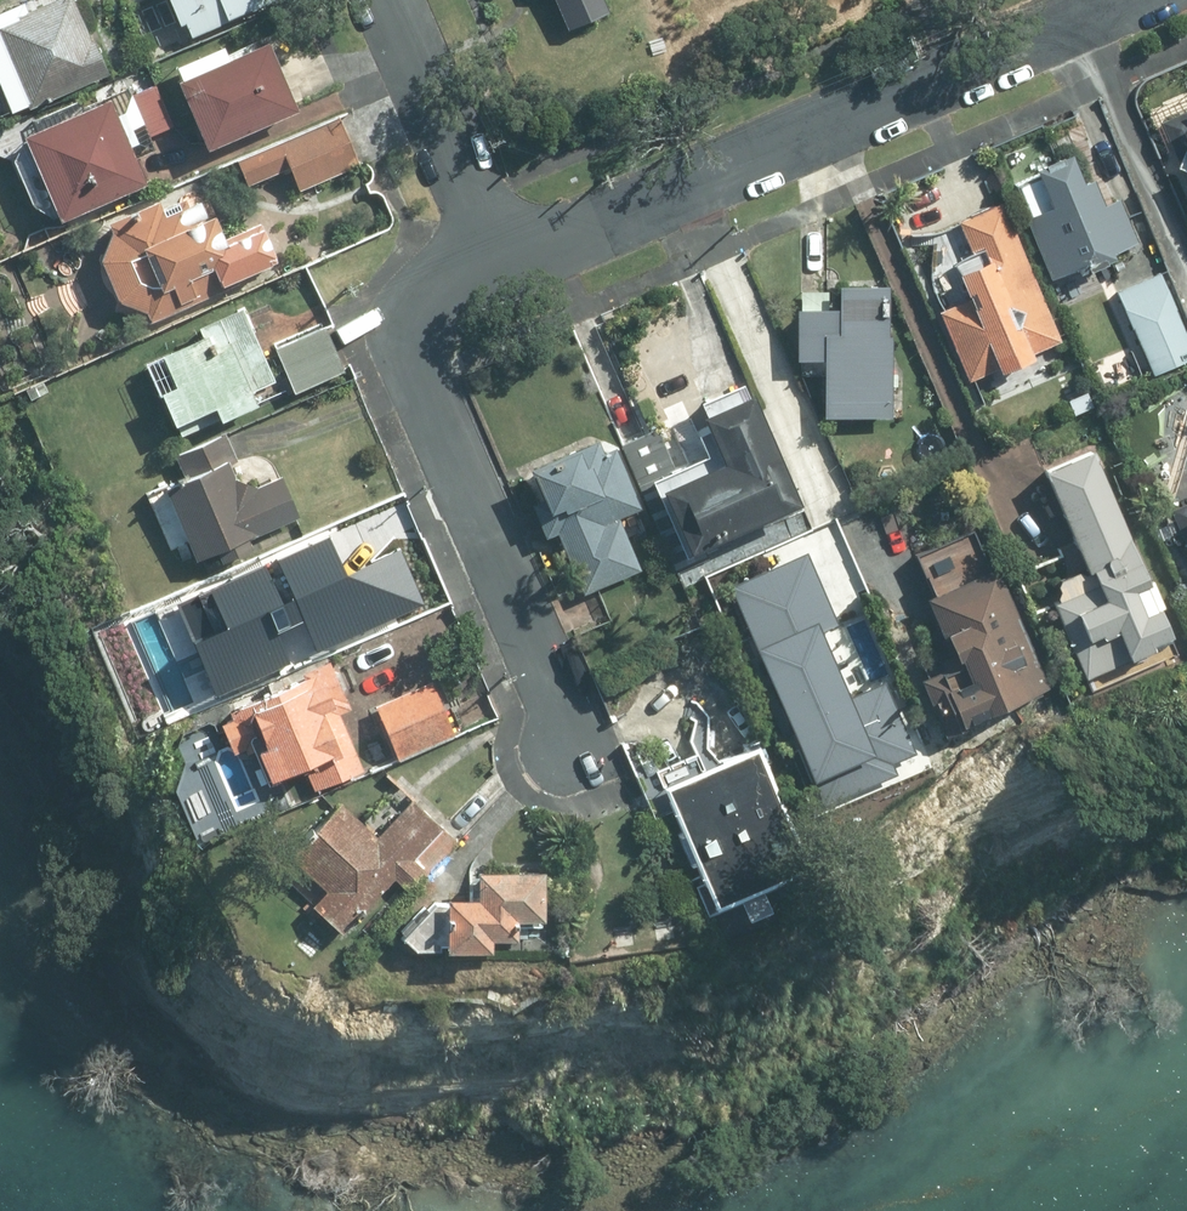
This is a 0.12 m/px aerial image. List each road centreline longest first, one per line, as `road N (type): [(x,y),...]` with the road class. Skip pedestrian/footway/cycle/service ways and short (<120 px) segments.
road 1 (residential): [(1108,0),(496,258)]
road 2 (residential): [(496,258),(416,304),(409,333),(573,739)]
road 3 (residential): [(496,258),(388,0)]

